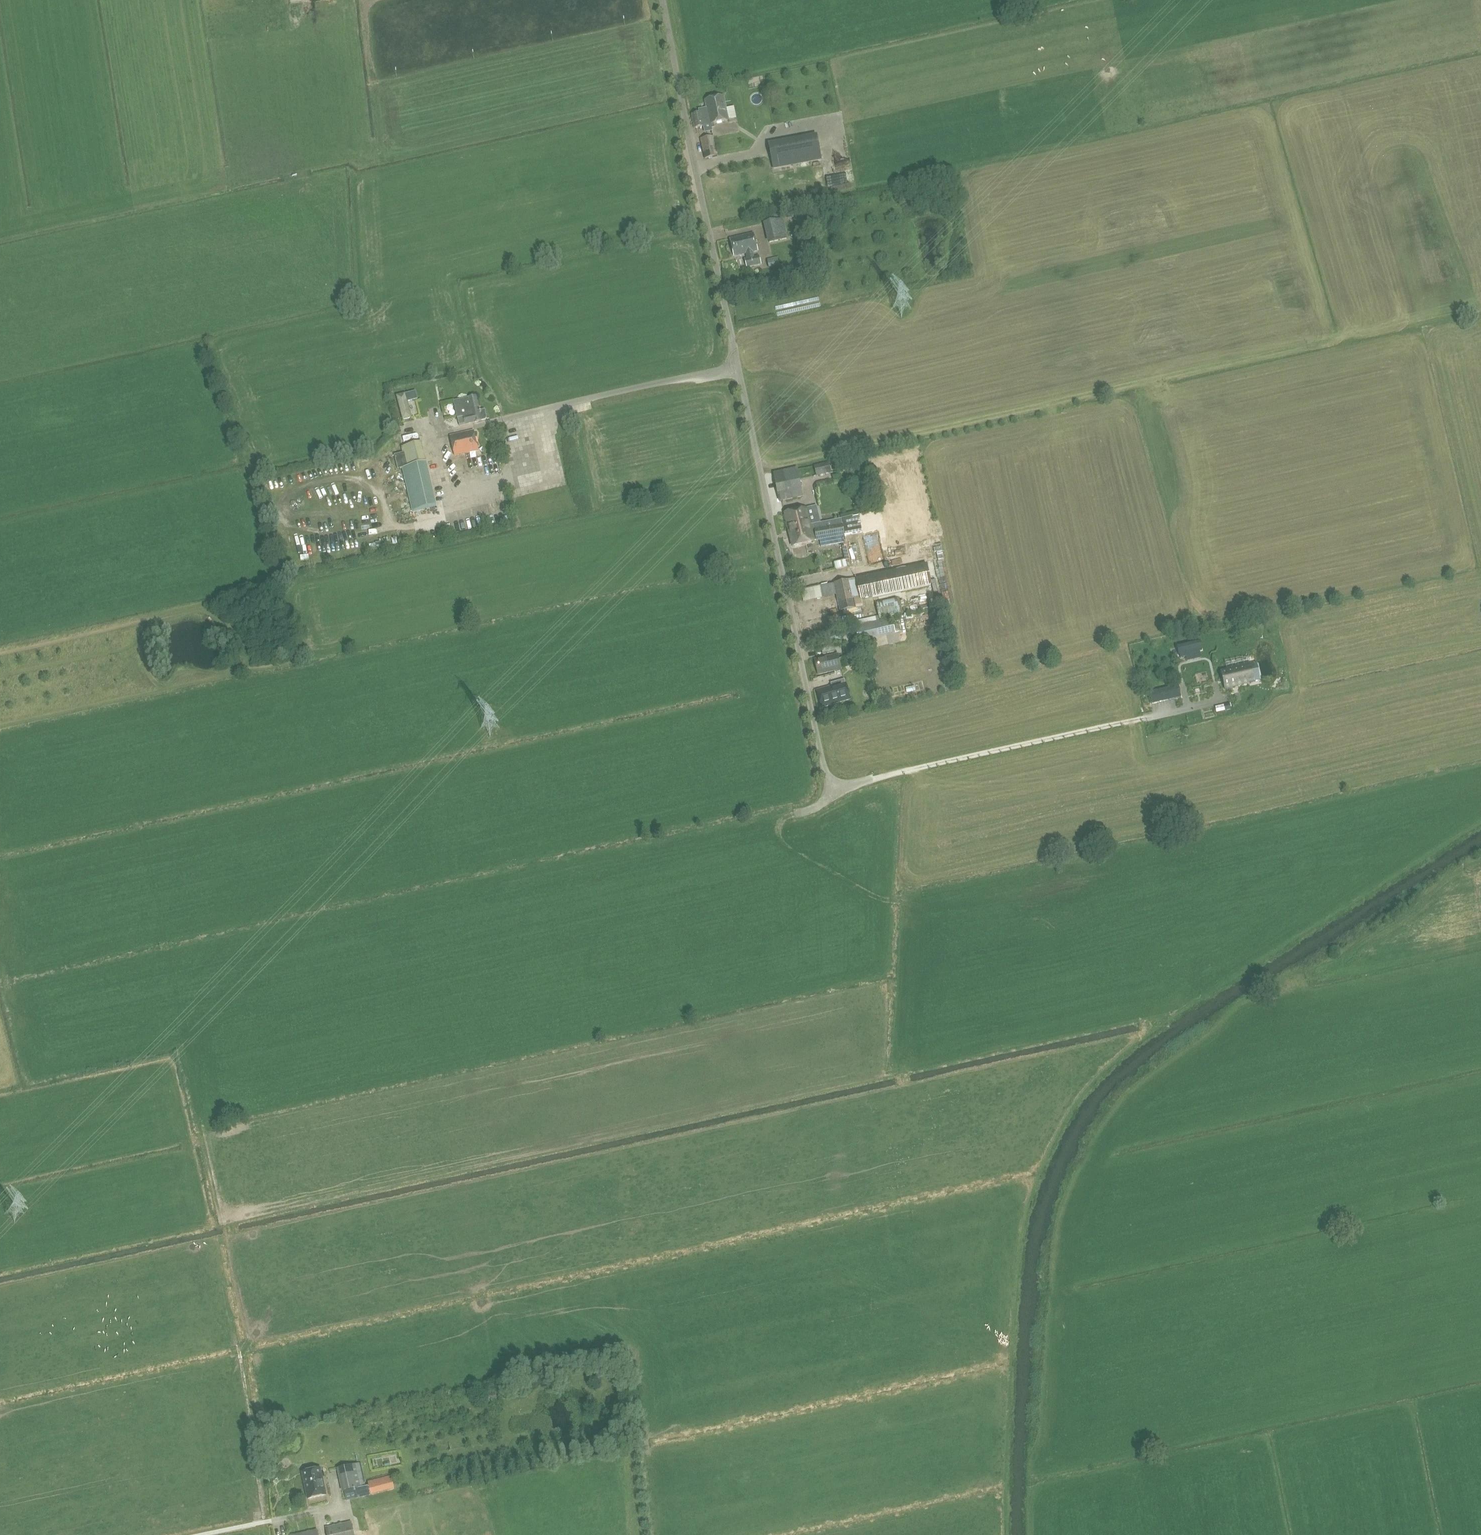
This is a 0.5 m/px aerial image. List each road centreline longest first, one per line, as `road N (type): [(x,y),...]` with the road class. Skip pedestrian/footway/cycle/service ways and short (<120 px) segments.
road 1 (unclassified): [(1143,718),(850,785),(827,777),(663,0)]

